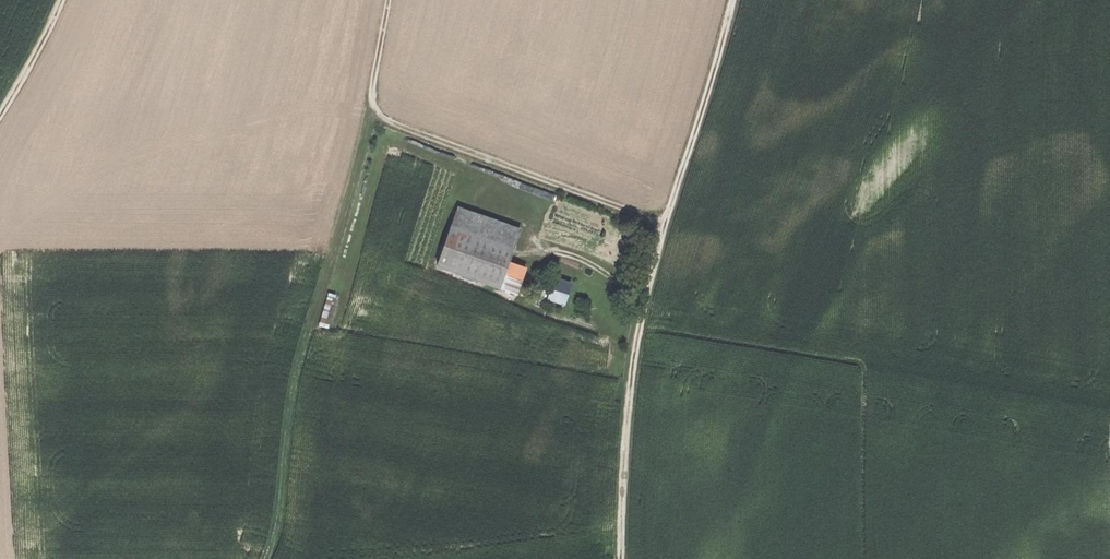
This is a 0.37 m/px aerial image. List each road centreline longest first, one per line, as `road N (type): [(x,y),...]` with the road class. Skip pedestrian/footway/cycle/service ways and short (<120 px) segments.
road 1 (track): [(268,558),(282,511),(284,418),(372,87)]
road 2 (track): [(665,226),(389,120),(372,87),(387,0)]
road 3 (track): [(623,558),(627,429),(665,226)]
road 4 (track): [(665,226),(727,0)]
road 5 (track): [(61,0),(0,116)]

